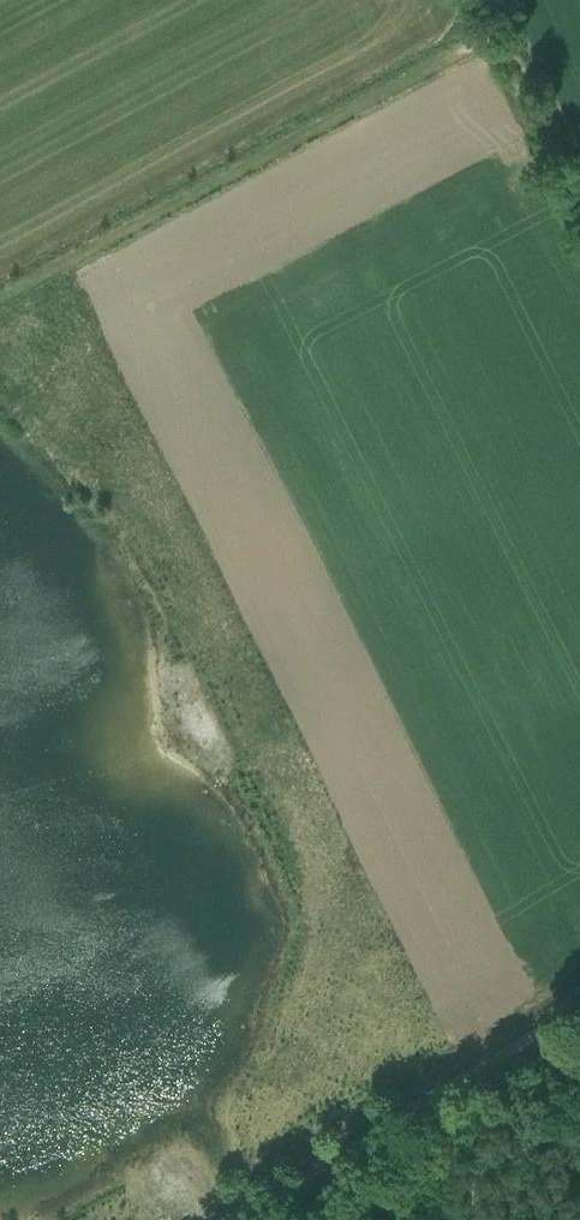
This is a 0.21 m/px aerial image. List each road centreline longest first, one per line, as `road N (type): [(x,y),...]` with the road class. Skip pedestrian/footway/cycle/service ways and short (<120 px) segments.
road 1 (track): [(0,304),(501,36),(579,193)]
road 2 (track): [(244,1219),(579,1011)]

